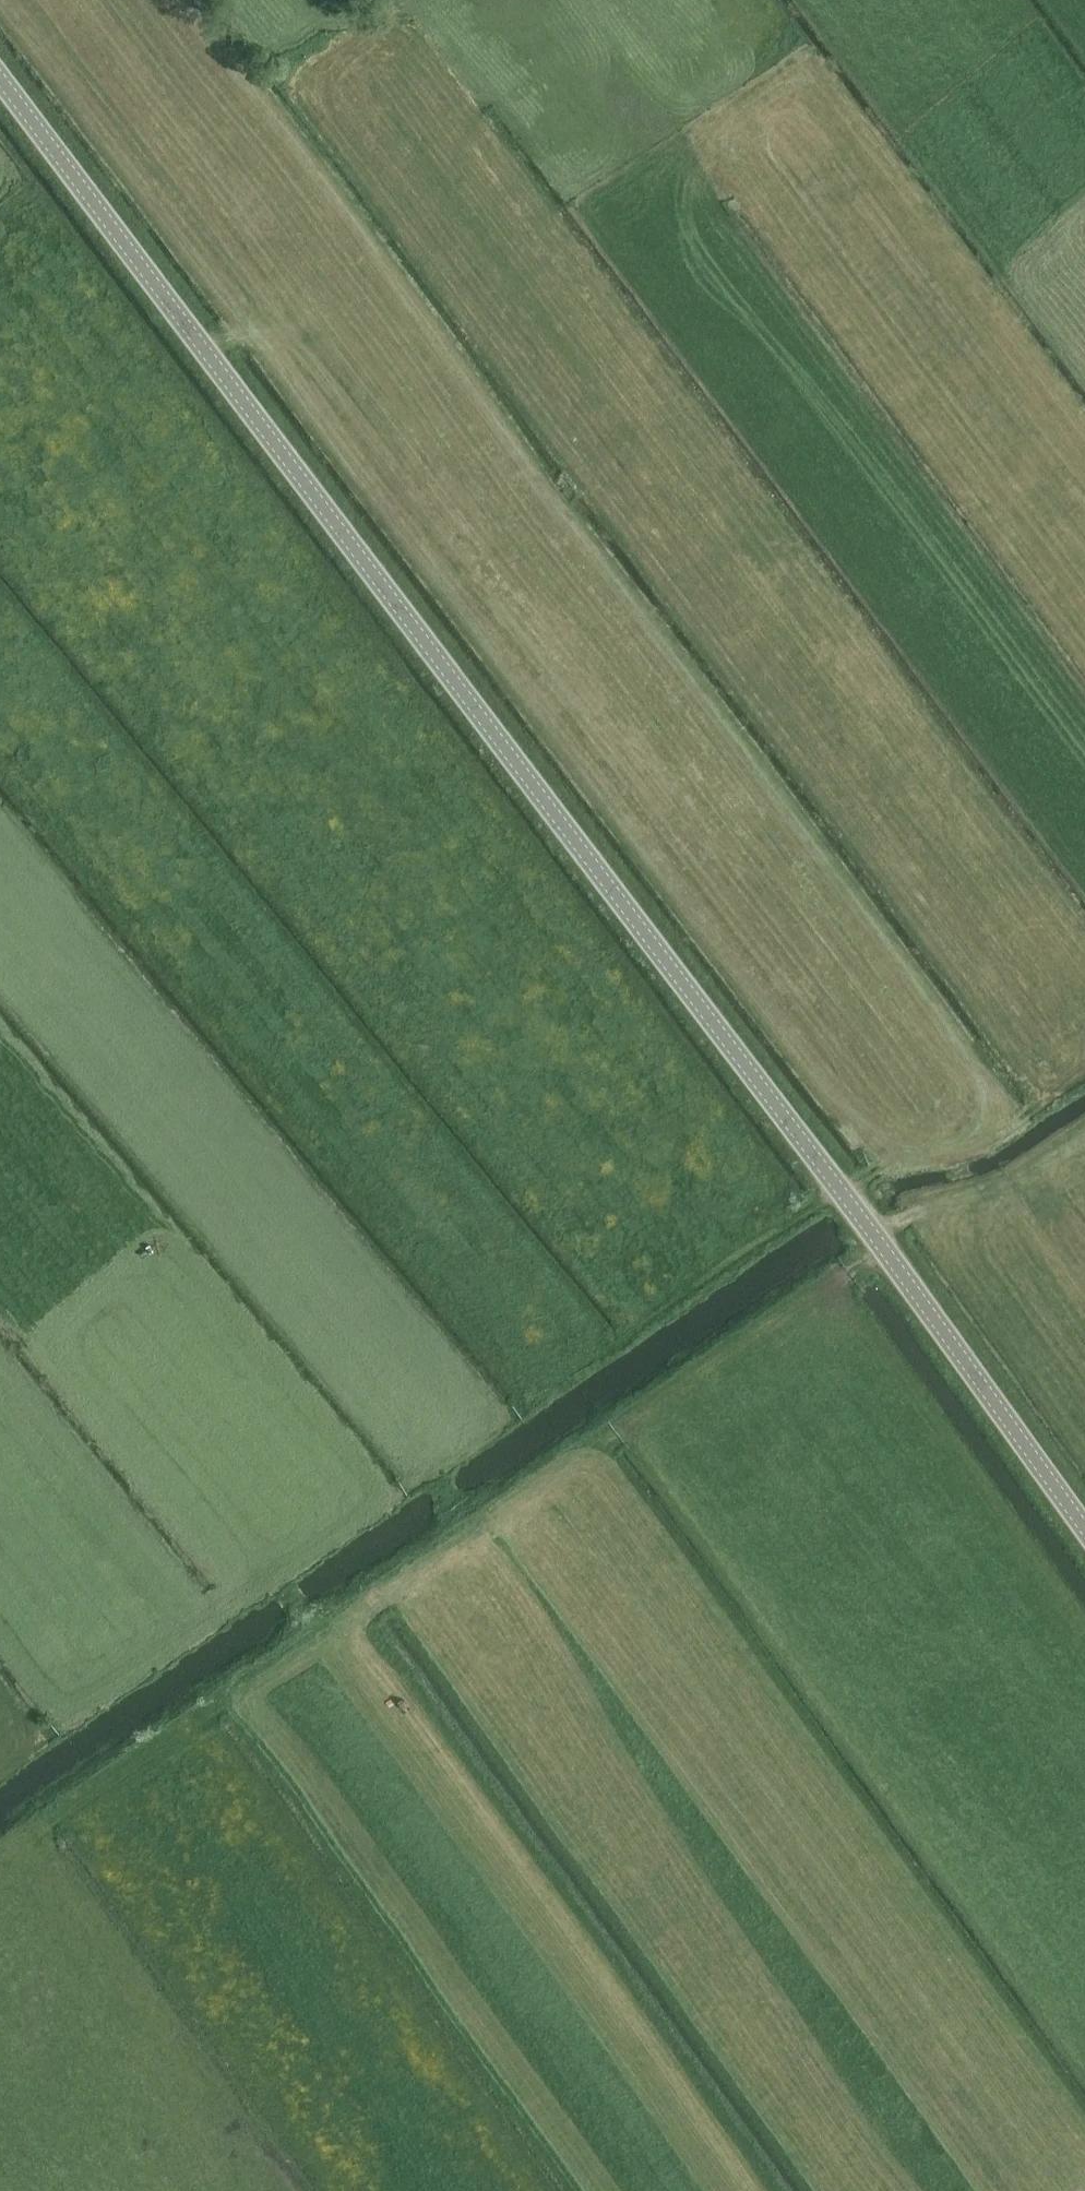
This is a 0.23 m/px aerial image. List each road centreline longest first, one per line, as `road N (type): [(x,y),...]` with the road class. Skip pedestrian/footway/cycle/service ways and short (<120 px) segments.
road 1 (unclassified): [(1084,1532),(851,1204),(0,75)]

